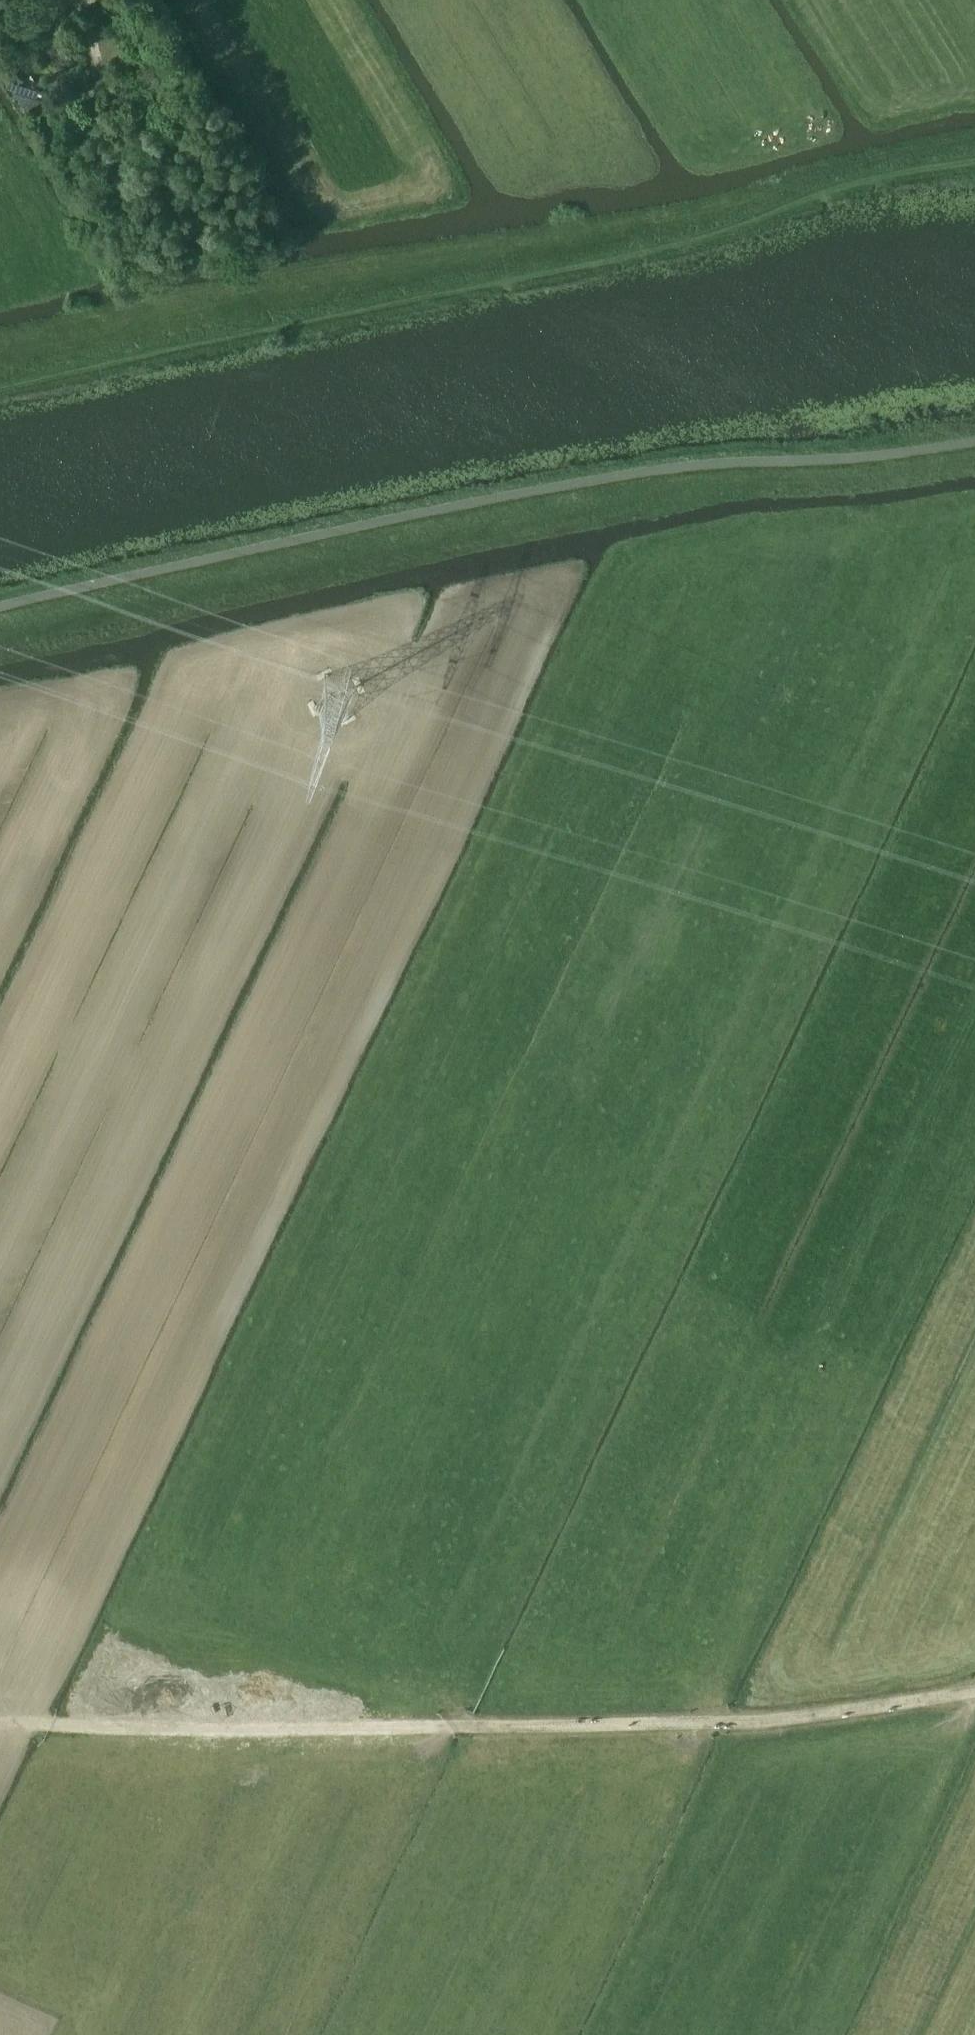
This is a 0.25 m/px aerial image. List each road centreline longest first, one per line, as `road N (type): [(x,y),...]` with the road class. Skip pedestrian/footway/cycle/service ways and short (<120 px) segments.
road 1 (track): [(974,1693),(763,1725),(420,1729)]

